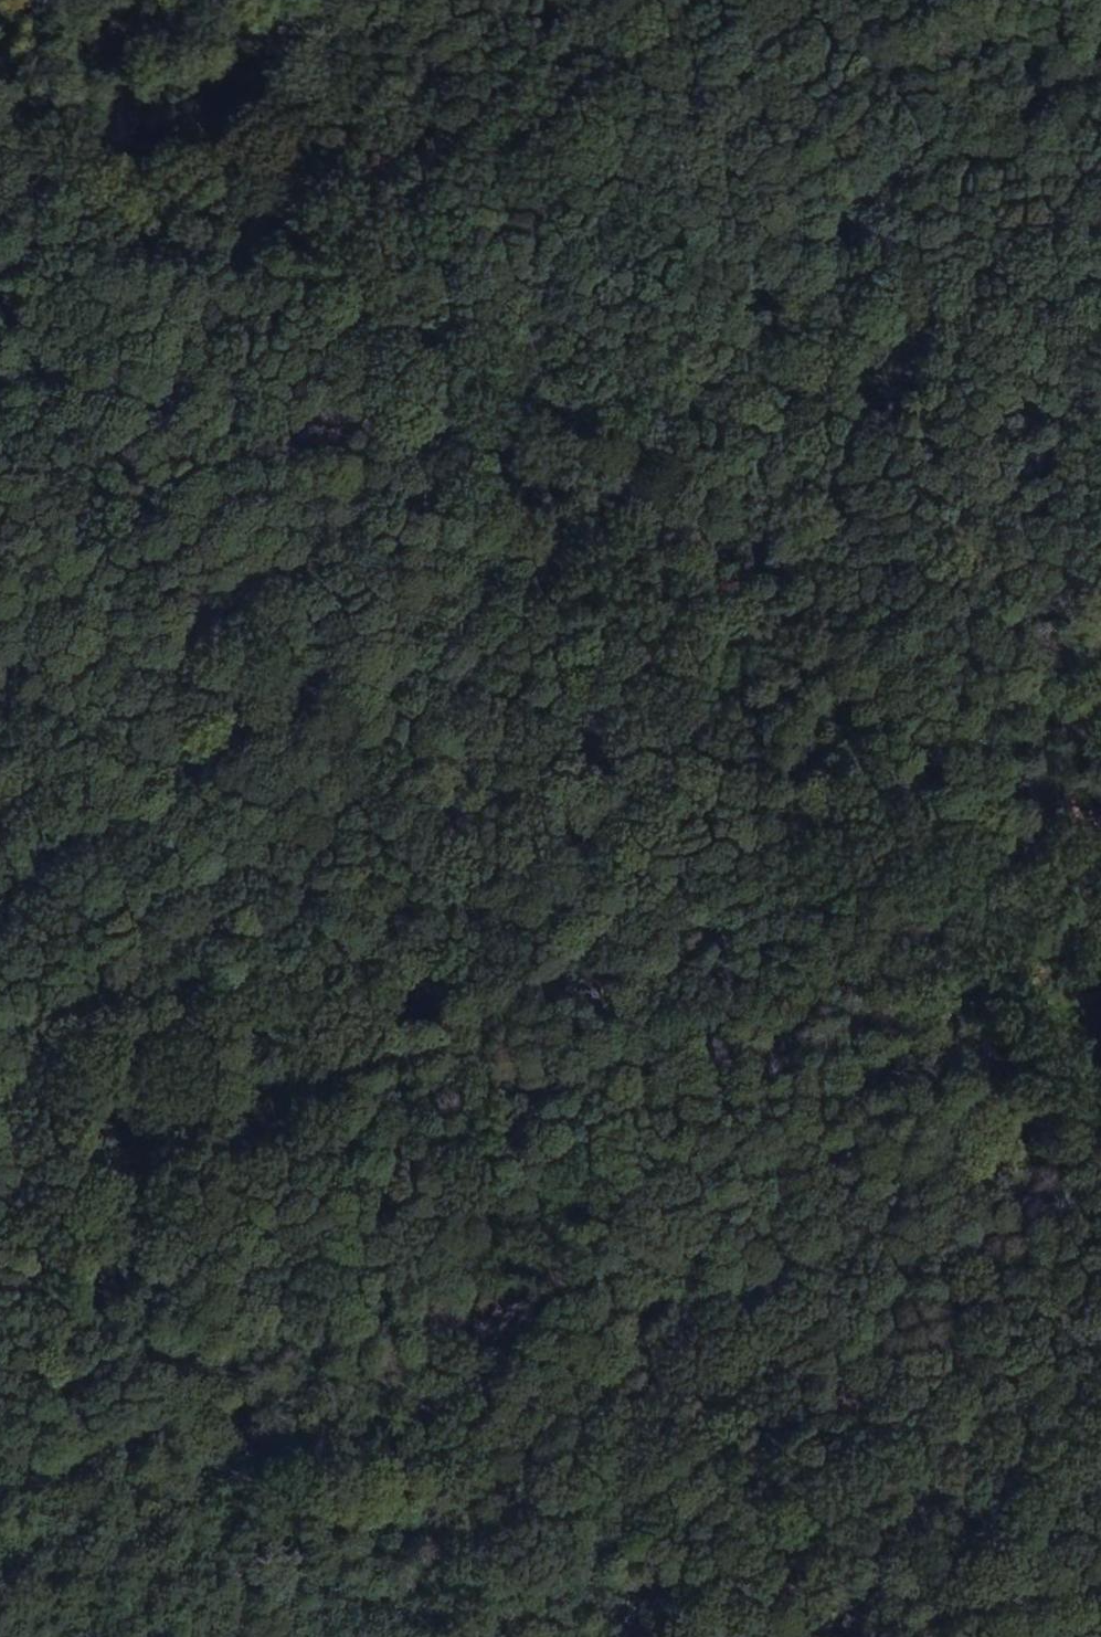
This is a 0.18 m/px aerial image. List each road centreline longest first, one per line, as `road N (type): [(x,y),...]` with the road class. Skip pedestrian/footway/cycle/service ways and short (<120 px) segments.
road 1 (track): [(116,175),(1100,1153)]
road 2 (track): [(116,175),(0,49)]

